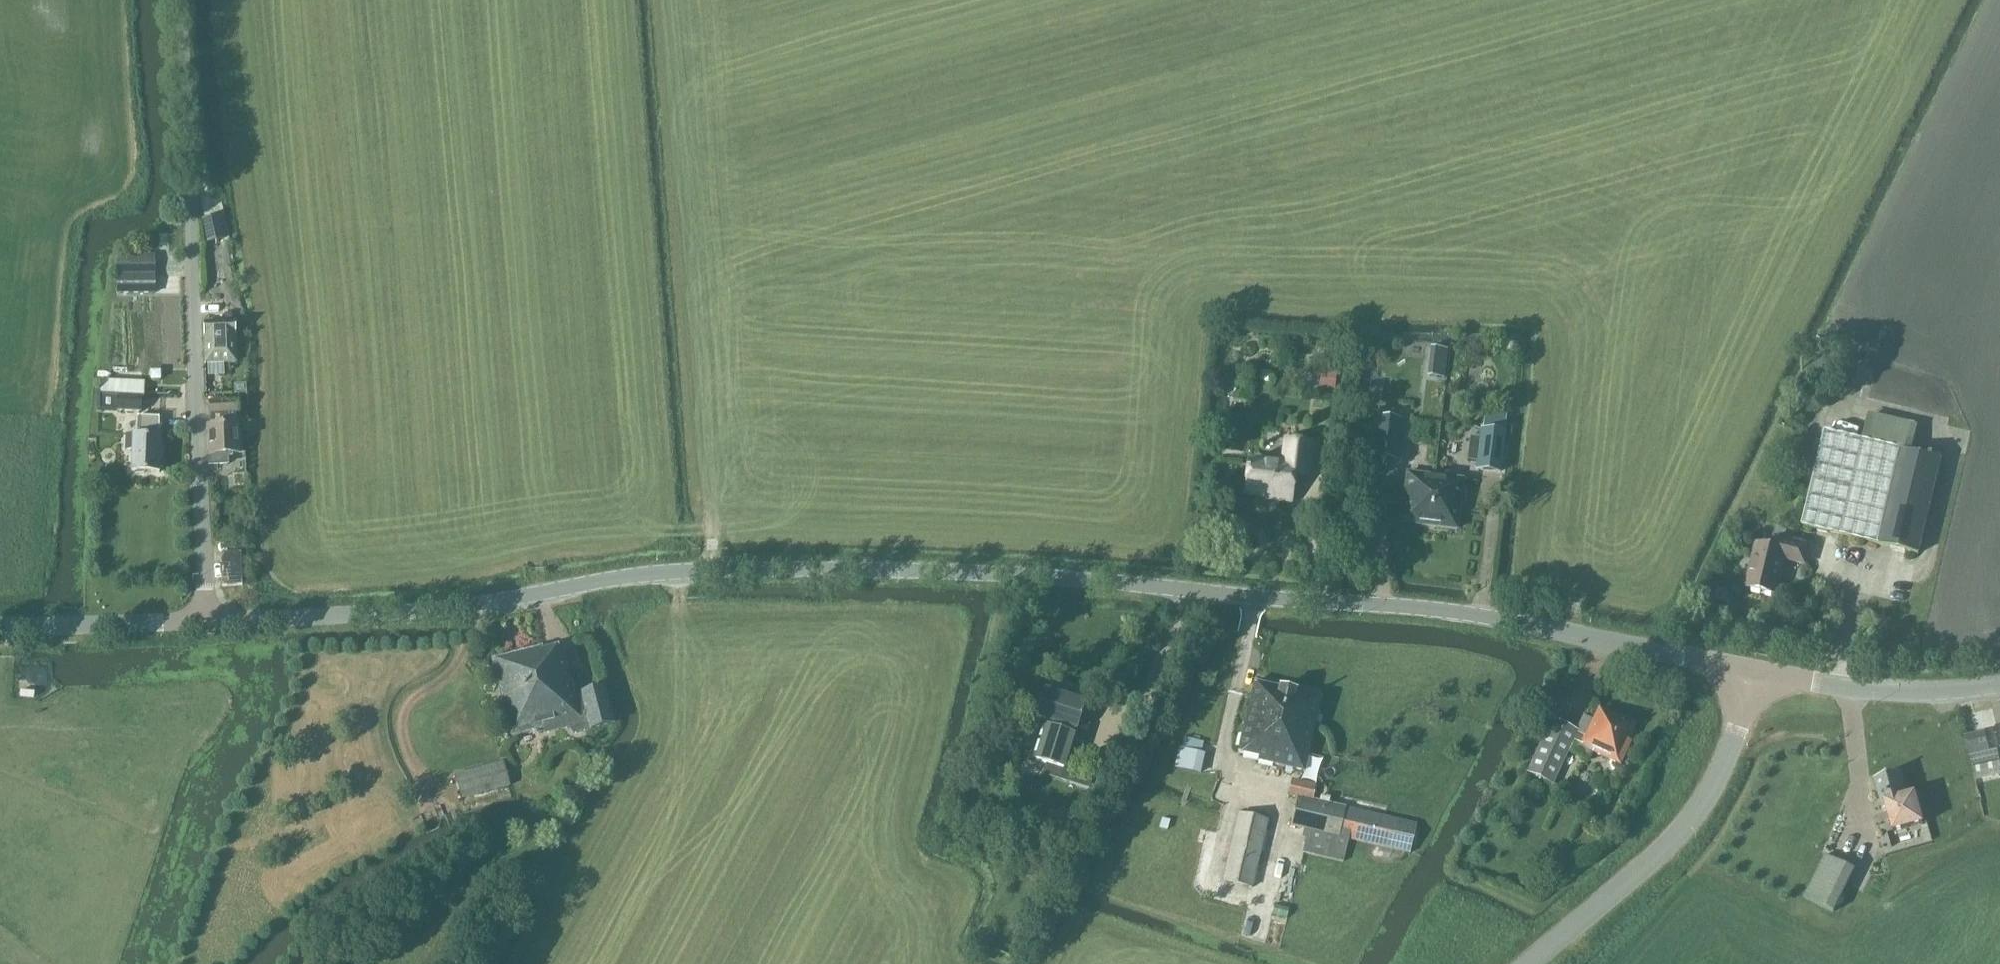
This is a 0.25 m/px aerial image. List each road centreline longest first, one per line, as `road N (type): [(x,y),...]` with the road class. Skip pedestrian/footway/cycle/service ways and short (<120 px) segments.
road 1 (tertiary): [(212,617),(289,626),(455,613),(651,579),(974,577),(1524,627),(1753,682)]
road 2 (unclassified): [(212,617),(180,0)]
road 3 (tertiary): [(1539,963),(1686,837),(1736,743),(1753,682)]
road 4 (tertiary): [(1753,682),(1841,698),(1999,695)]
road 5 (tertiary): [(212,617),(0,622)]

